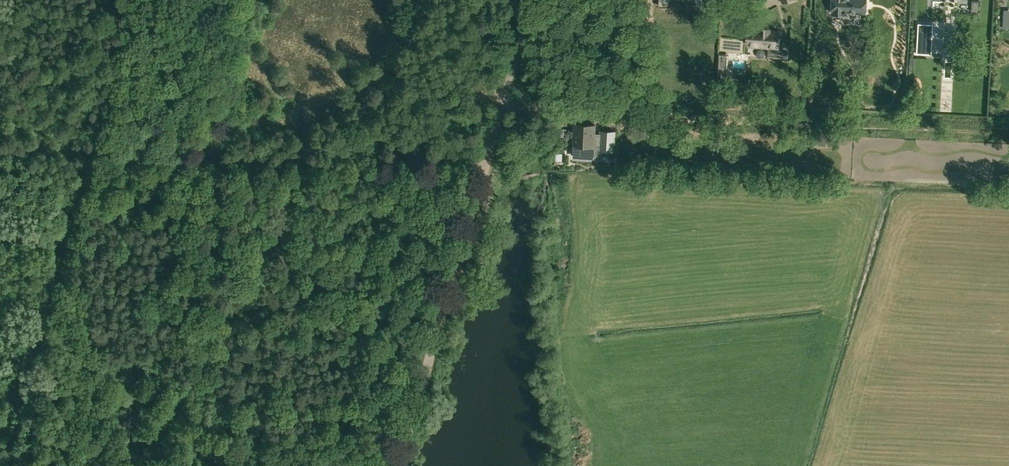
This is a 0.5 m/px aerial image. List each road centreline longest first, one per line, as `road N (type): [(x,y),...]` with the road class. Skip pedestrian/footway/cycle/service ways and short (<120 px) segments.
road 1 (unclassified): [(398,465),(502,105)]
road 2 (unclassified): [(659,114),(502,105)]

